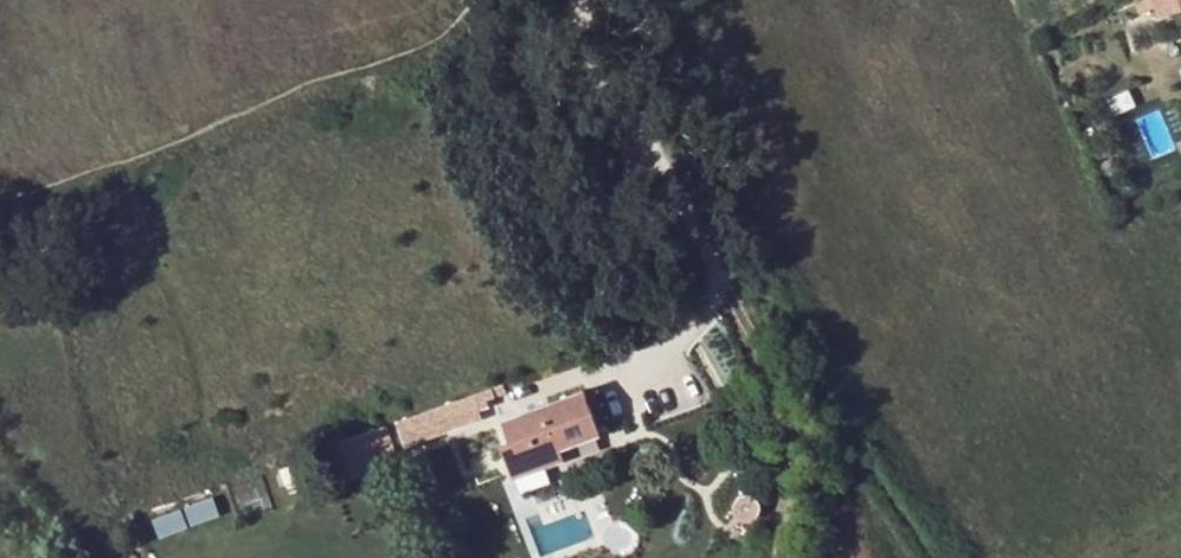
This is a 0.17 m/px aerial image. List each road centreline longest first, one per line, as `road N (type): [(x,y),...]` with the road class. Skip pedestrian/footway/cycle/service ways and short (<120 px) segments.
road 1 (track): [(591,0),(726,289)]

